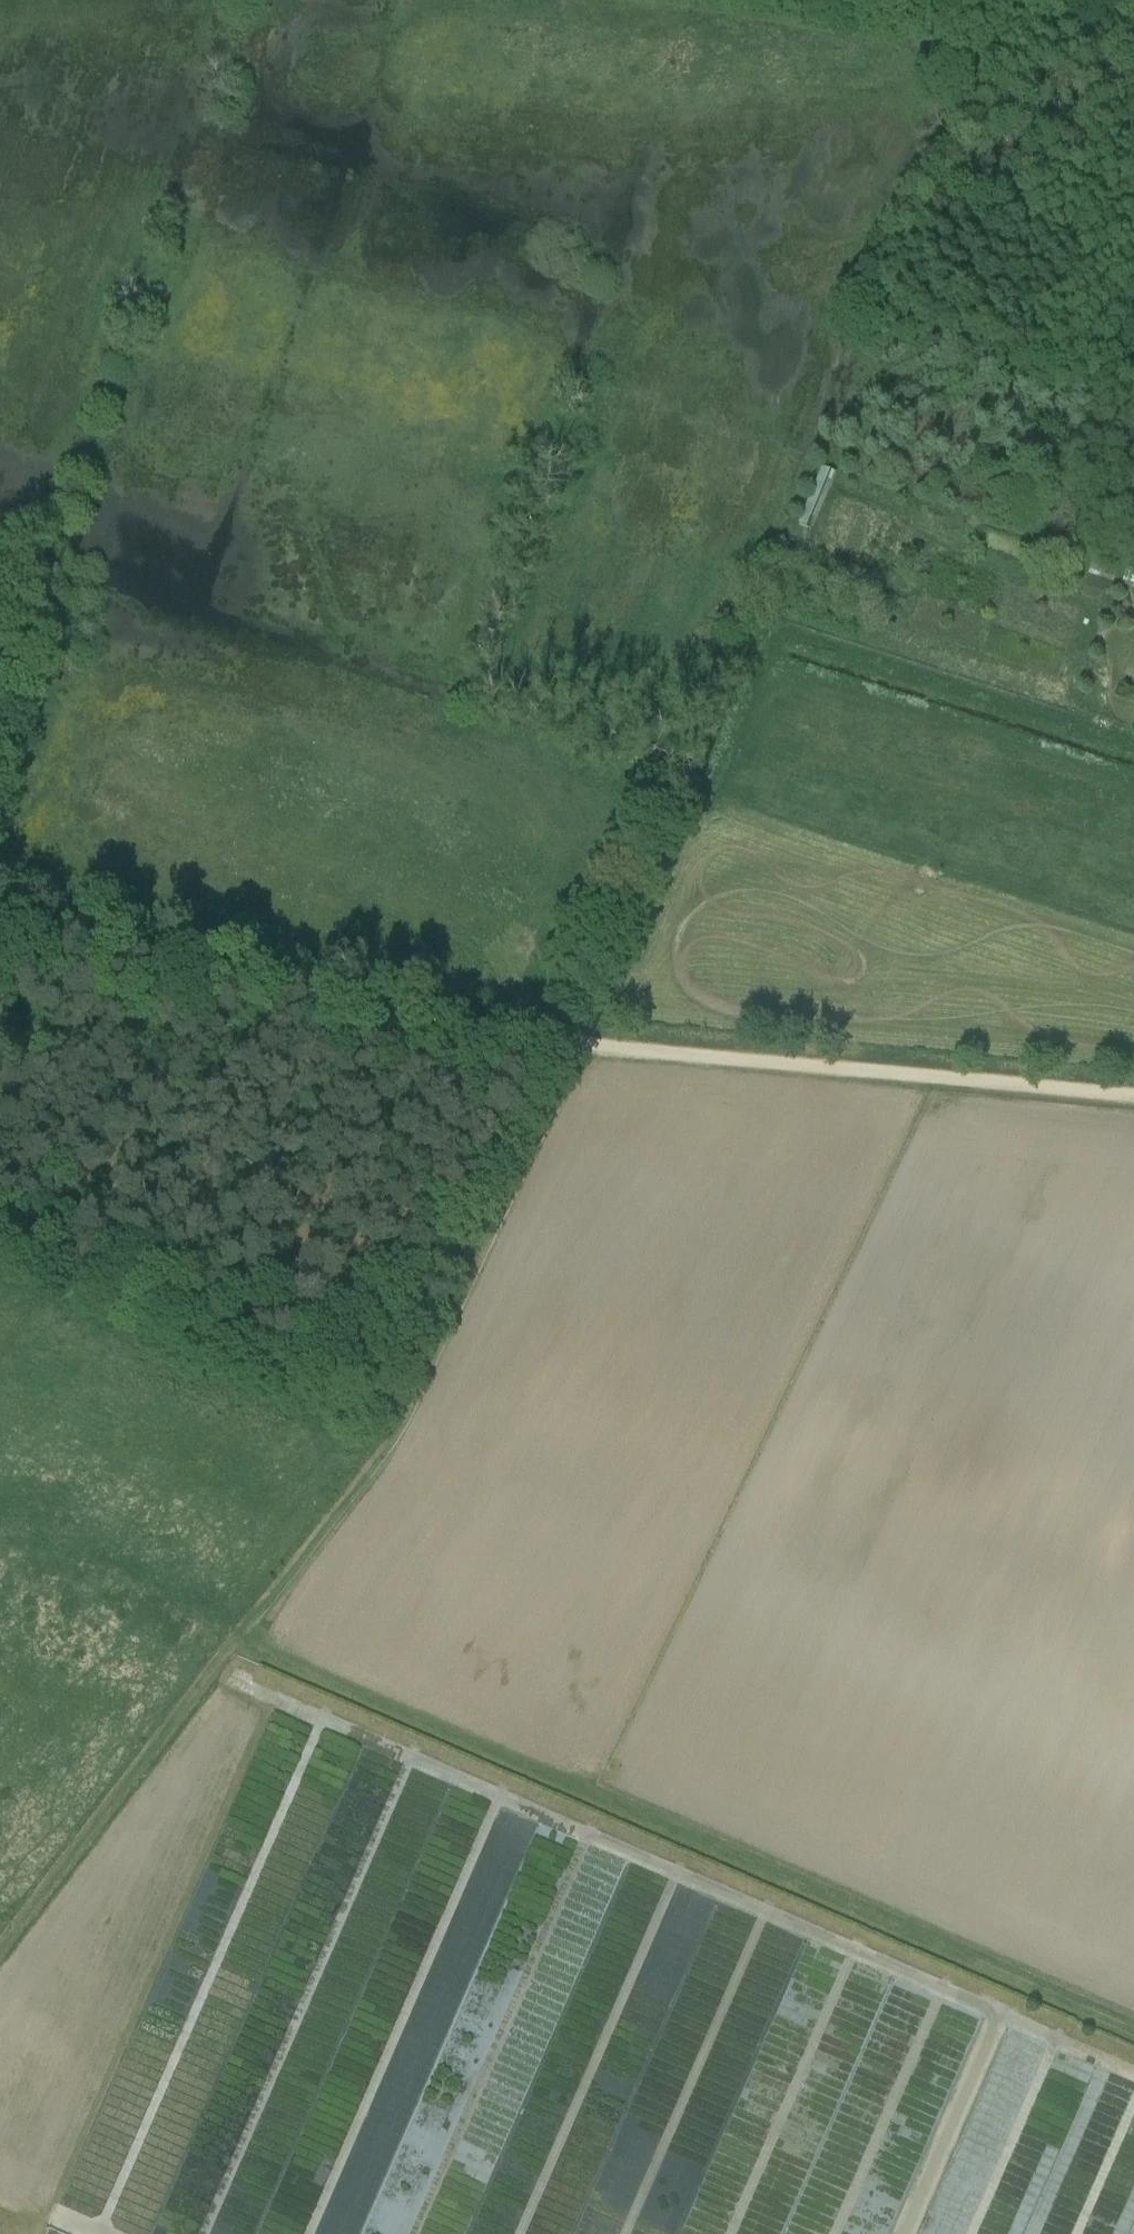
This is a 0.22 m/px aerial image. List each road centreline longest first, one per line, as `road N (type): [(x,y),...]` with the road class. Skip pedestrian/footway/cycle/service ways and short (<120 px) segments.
road 1 (track): [(1133,2041),(882,1922),(234,1645)]
road 2 (track): [(234,1645),(425,1406),(608,1051)]
road 3 (track): [(608,1051),(101,952),(0,920)]
road 4 (track): [(1133,1099),(608,1051)]
road 5 (track): [(234,1645),(0,1972)]

